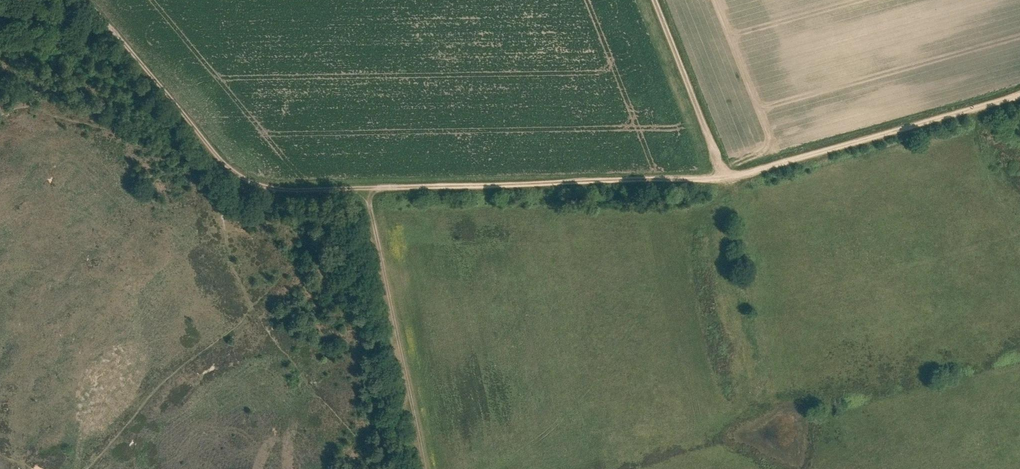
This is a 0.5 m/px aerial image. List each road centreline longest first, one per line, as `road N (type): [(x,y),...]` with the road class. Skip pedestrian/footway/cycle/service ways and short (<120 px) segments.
road 1 (track): [(725,178),(355,190)]
road 2 (track): [(355,190),(244,182),(109,24)]
road 3 (track): [(1019,97),(725,178)]
road 4 (track): [(653,0),(725,178)]

